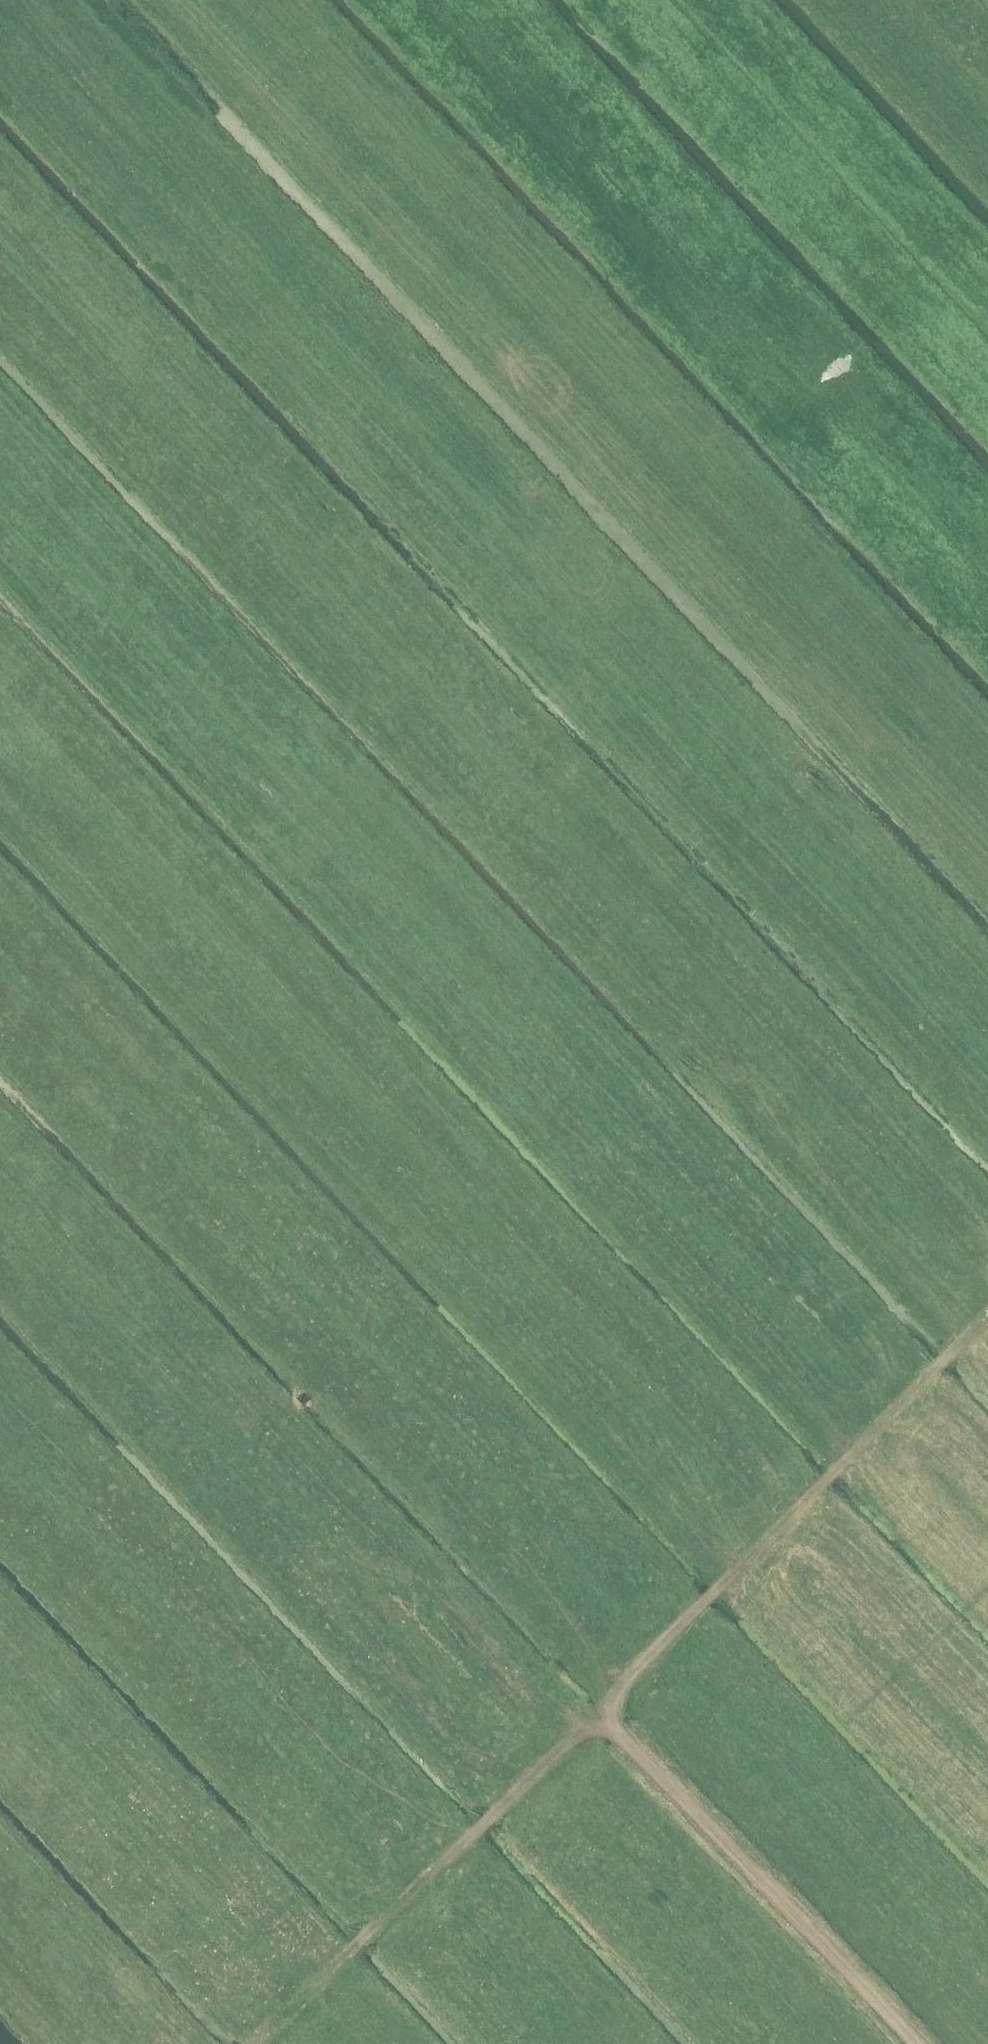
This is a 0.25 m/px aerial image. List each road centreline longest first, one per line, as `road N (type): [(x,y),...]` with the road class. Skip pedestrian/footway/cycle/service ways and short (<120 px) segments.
road 1 (track): [(594,1707),(911,2043)]

